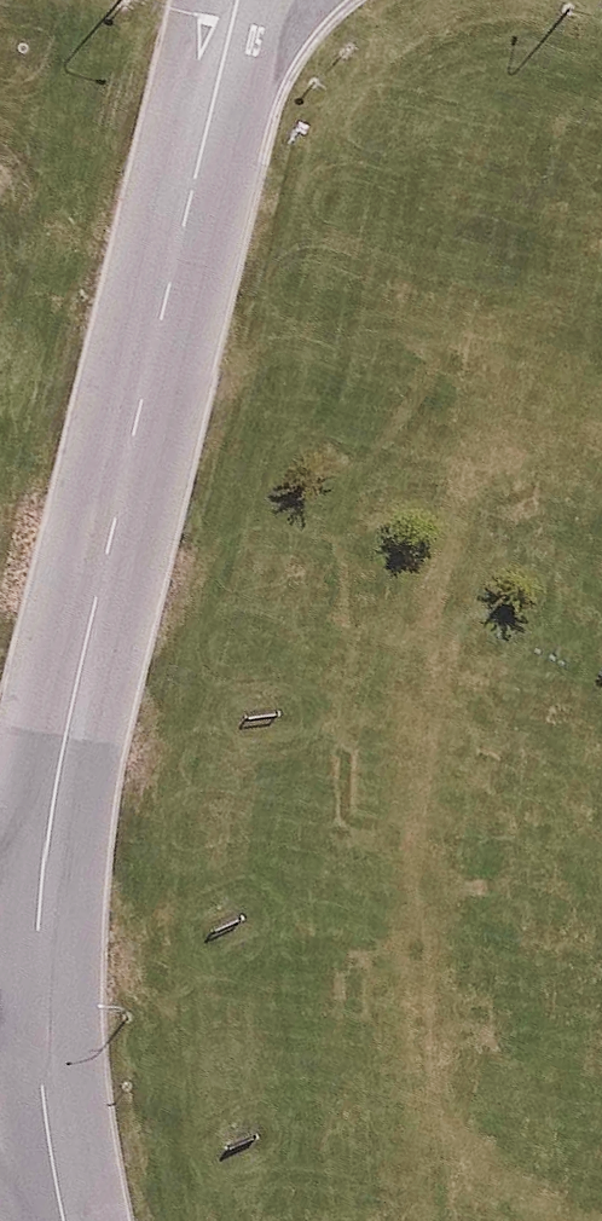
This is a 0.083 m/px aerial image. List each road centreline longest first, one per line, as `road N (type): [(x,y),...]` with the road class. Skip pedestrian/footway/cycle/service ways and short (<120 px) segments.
road 1 (residential): [(198,93),(63,635),(19,907),(14,1020)]
road 2 (residential): [(14,1020),(58,1220)]
road 3 (primary): [(296,0),(198,93)]

